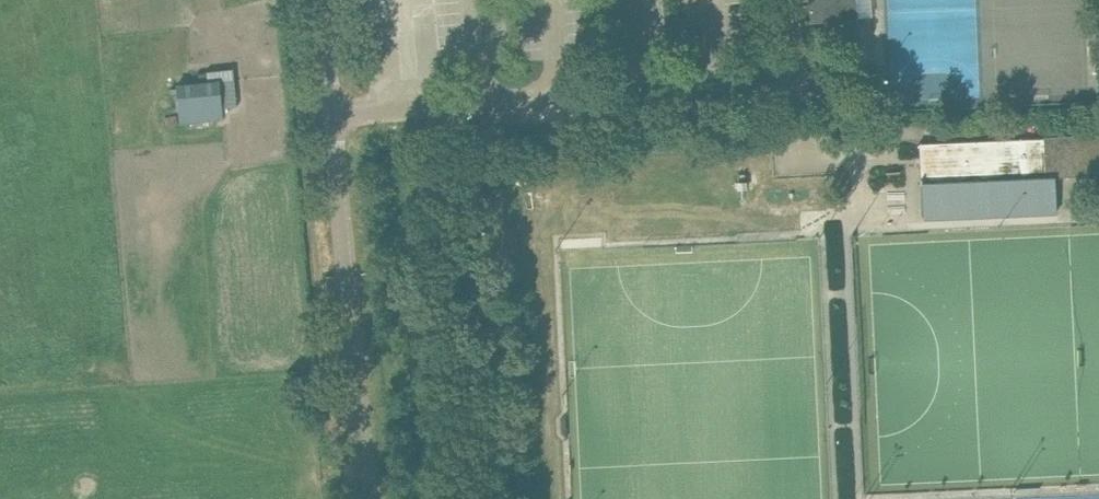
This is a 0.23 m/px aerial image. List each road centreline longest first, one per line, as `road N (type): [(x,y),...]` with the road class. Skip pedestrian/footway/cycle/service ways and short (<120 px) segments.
road 1 (unclassified): [(368,498),(320,0)]

